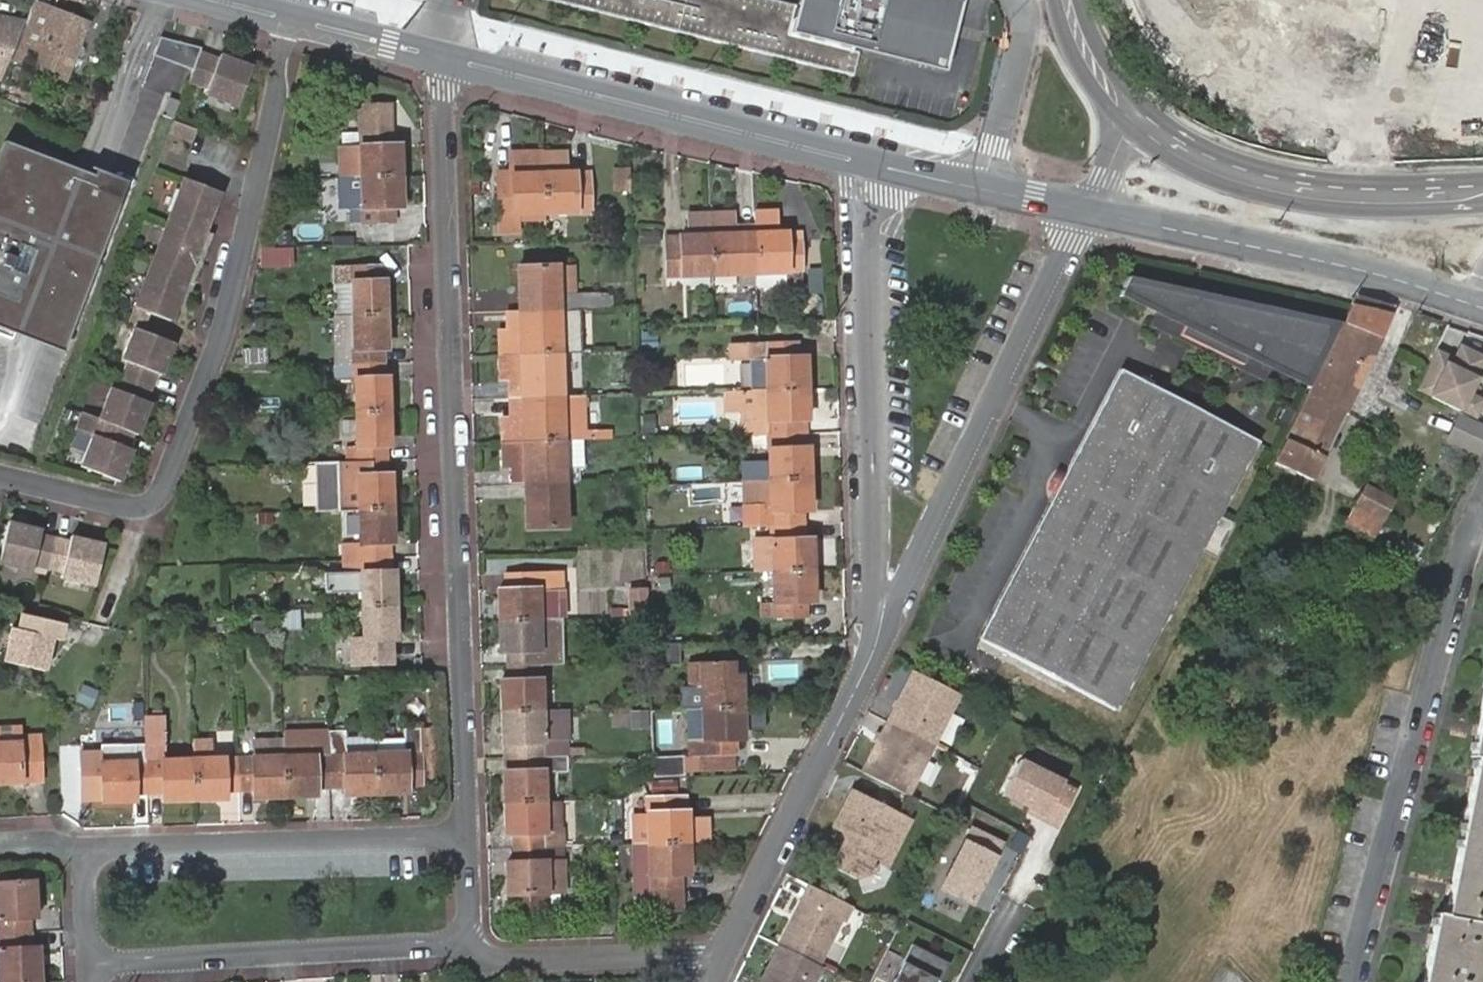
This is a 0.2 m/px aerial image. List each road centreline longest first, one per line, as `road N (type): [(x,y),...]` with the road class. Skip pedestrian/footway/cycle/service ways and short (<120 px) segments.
road 1 (residential): [(468,834),(441,57)]
road 2 (residential): [(288,17),(232,310),(157,499),(126,506),(0,476)]
road 3 (residential): [(1350,981),(1464,549),(1482,504)]
road 4 (residential): [(868,655),(1089,212)]
road 5 (residential): [(872,161),(868,655)]
road 6 (residential): [(441,57),(872,161)]
road 7 (residential): [(1089,212),(1406,281),(1482,307)]
road 8 (residential): [(468,834),(87,852)]
road 9 (residential): [(93,969),(466,942)]
road 10 (secondary): [(1482,194),(1353,198),(1213,168),(1136,118)]
road 11 (residential): [(868,655),(729,947)]
road 12 (residential): [(729,947),(476,957),(466,942)]
road 13 (residential): [(978,186),(1020,14),(1013,0)]
road 14 (residential): [(288,17),(441,57)]
road 15 (secondary): [(1136,118),(1080,42),(1068,0)]

